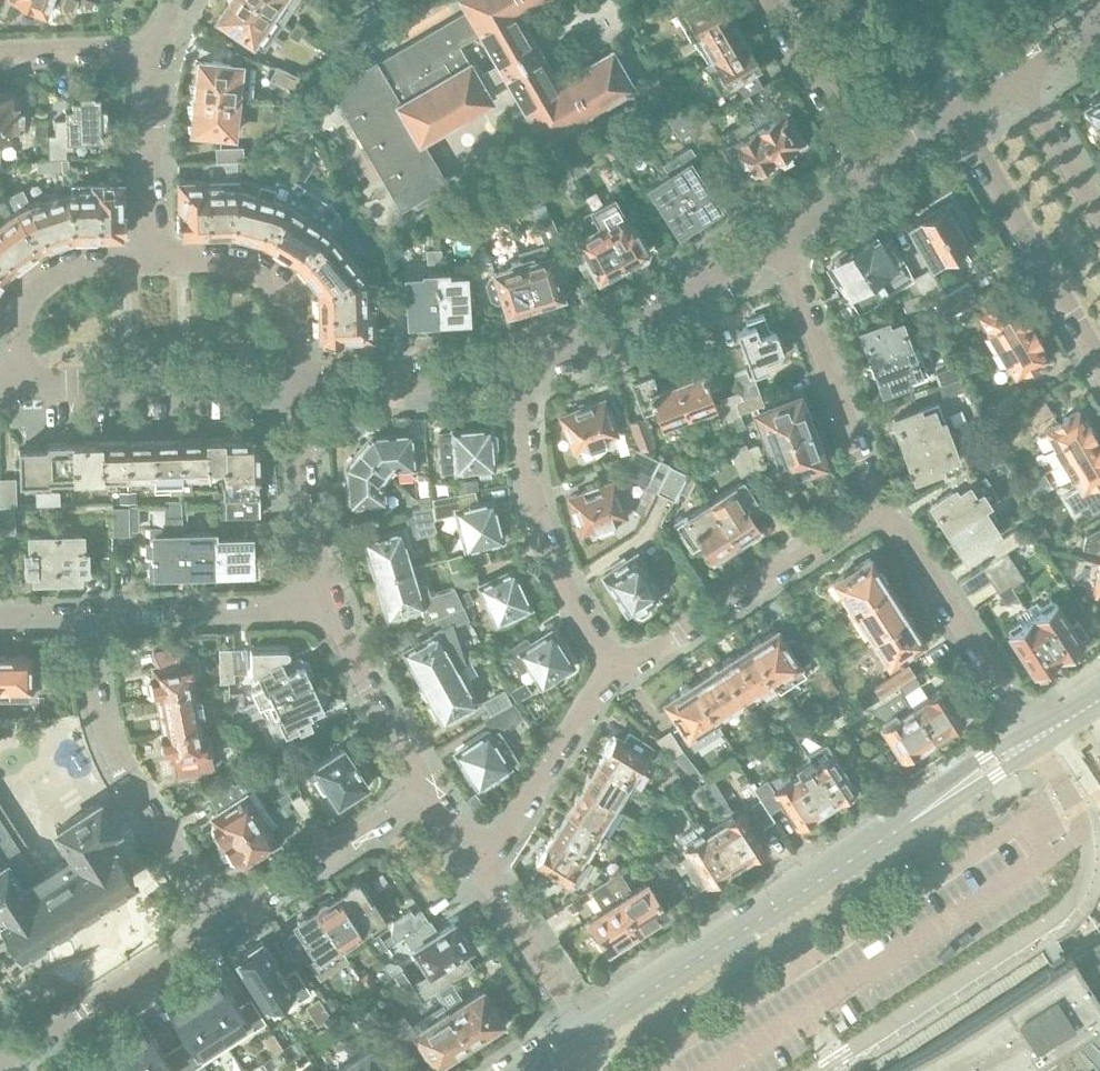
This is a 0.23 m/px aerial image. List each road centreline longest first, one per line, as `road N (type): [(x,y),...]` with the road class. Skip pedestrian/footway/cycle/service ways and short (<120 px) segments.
road 1 (residential): [(573,1040),(1036,741)]
road 2 (residential): [(88,619),(105,736),(147,818),(220,924)]
road 3 (residential): [(621,668),(593,641),(547,552),(530,497),(519,372)]
road 4 (residential): [(621,668),(881,504)]
road 5 (residential): [(519,372),(646,322),(777,236)]
road 6 (residential): [(777,236),(881,504)]
road 7 (residential): [(881,504),(1036,741)]
road 8 (residential): [(960,119),(1099,355)]
road 9 (residential): [(24,385),(296,380)]
road 10 (residential): [(484,871),(598,684),(621,668)]
road 11 (residential): [(332,614),(88,619)]
road 12 (residential): [(220,924),(424,794)]
road 13 (residential): [(19,1058),(220,924)]
road 14 (residential): [(296,380),(313,552),(332,614)]
road 15 (residential): [(296,380),(519,372)]
road 16 (residential): [(296,380),(286,308),(270,280),(227,266),(155,264)]
road 17 (residential): [(155,264),(77,271),(29,301),(24,385)]
road 18 (residential): [(155,264),(148,123),(154,54)]
road 19 (residential): [(332,614),(424,794)]
road 20 (residential): [(769,0),(872,171)]
road 21 (residential): [(484,871),(559,997),(573,1040)]
road 22 (residential): [(1099,225),(1017,83)]
road 23 (residential): [(154,54),(0,48)]

